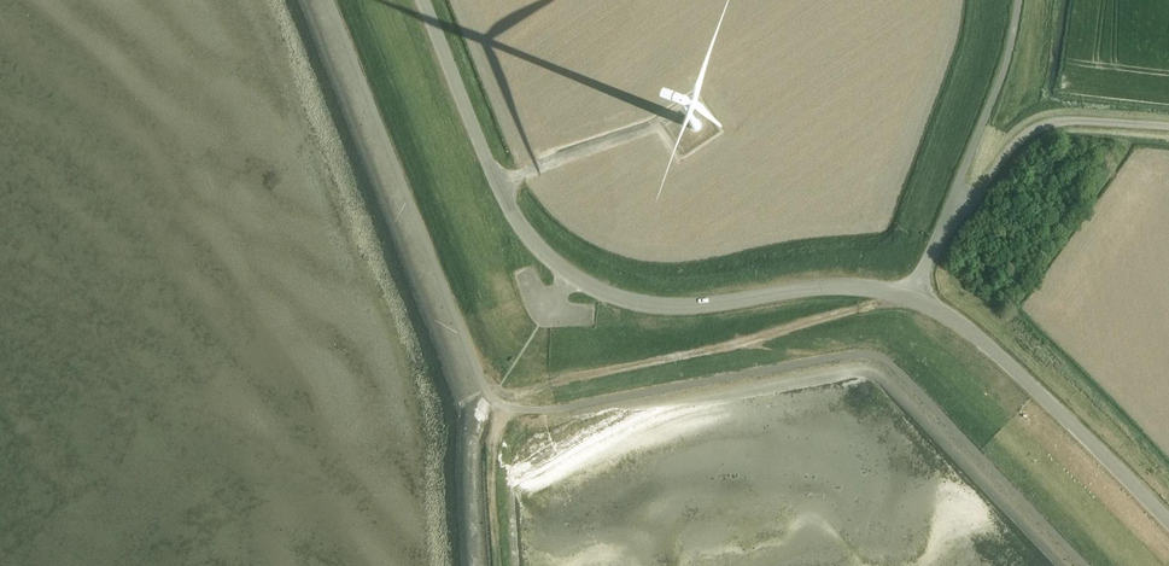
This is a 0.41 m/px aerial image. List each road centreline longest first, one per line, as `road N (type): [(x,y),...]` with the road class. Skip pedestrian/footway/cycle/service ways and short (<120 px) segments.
road 1 (unclassified): [(913,295),(861,287),(674,306),(570,279),(511,212),(420,0)]
road 2 (unclassified): [(1168,525),(994,350),(913,295)]
road 3 (unclassified): [(955,205),(1041,125),(1168,126)]
road 4 (unclassified): [(955,205),(1009,52),(1018,0)]
road 5 (track): [(501,565),(494,441),(510,406)]

